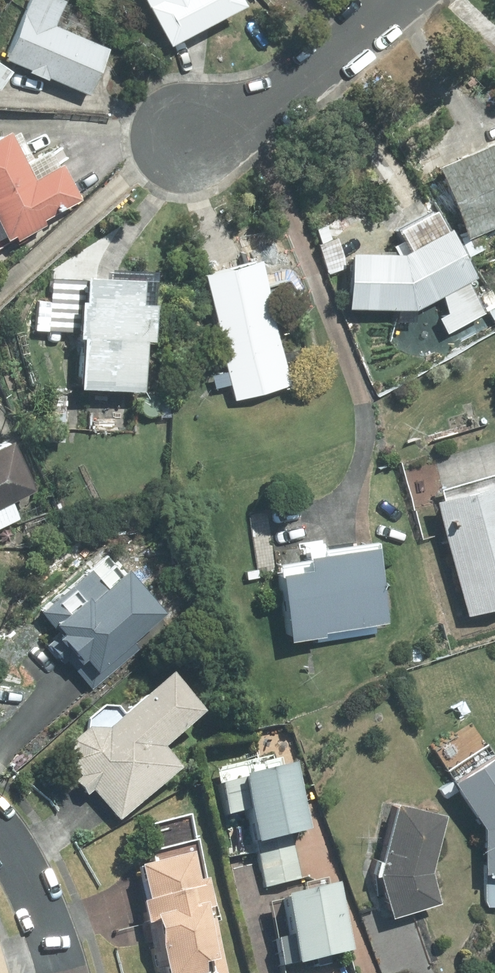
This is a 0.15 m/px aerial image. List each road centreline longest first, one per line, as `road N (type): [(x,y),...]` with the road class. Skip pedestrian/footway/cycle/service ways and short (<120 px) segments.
road 1 (residential): [(188,136),(265,106),(395,0)]
road 2 (residential): [(0,832),(30,880),(61,972)]

